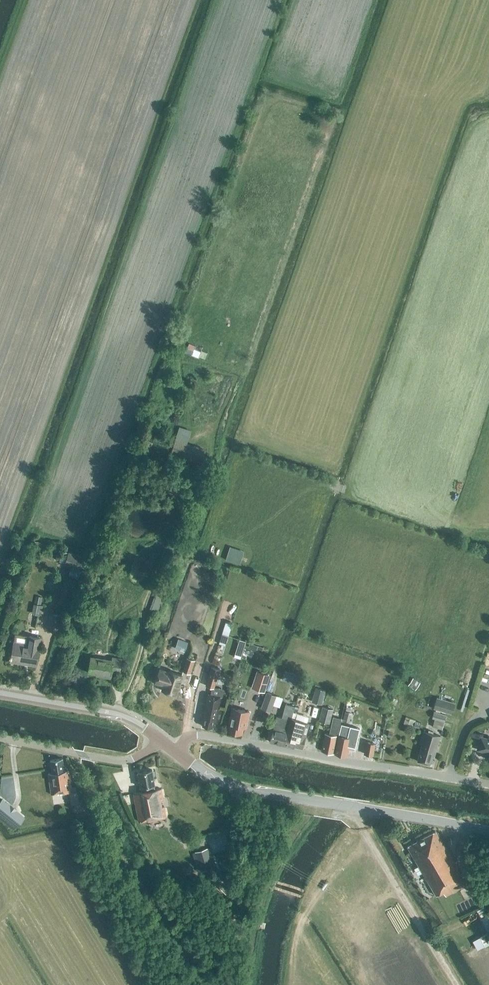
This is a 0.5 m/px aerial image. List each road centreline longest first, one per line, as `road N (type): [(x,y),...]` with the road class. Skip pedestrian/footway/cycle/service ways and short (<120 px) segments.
road 1 (tertiary): [(488,831),(251,791),(176,753)]
road 2 (unclassified): [(488,785),(201,735),(176,753)]
road 3 (track): [(246,984),(267,881),(312,800)]
road 4 (tertiary): [(159,740),(121,716),(0,693)]
road 5 (residential): [(0,738),(125,762),(159,740)]

